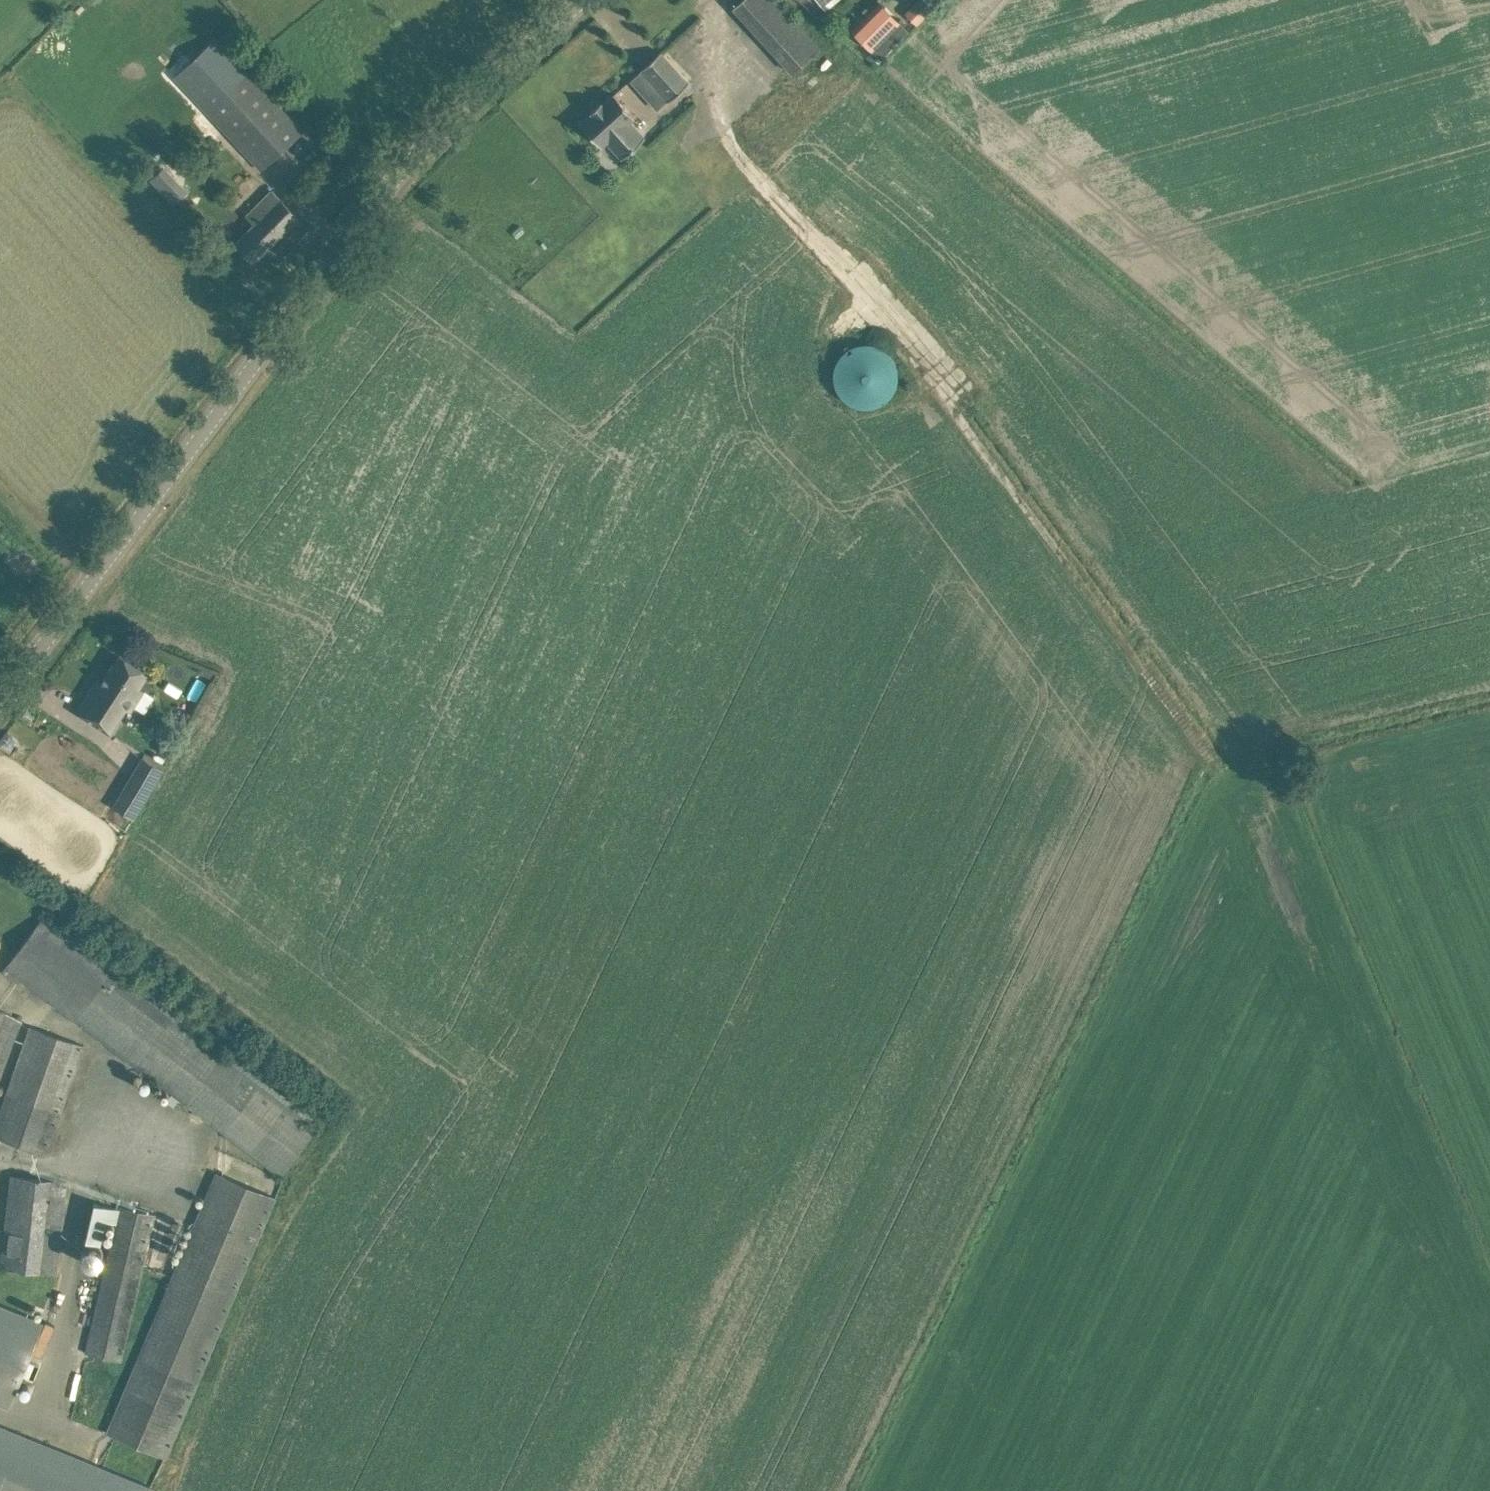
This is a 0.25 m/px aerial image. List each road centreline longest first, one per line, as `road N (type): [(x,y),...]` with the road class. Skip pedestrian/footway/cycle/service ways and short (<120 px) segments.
road 1 (unclassified): [(0,699),(342,235),(466,96),(576,0)]

